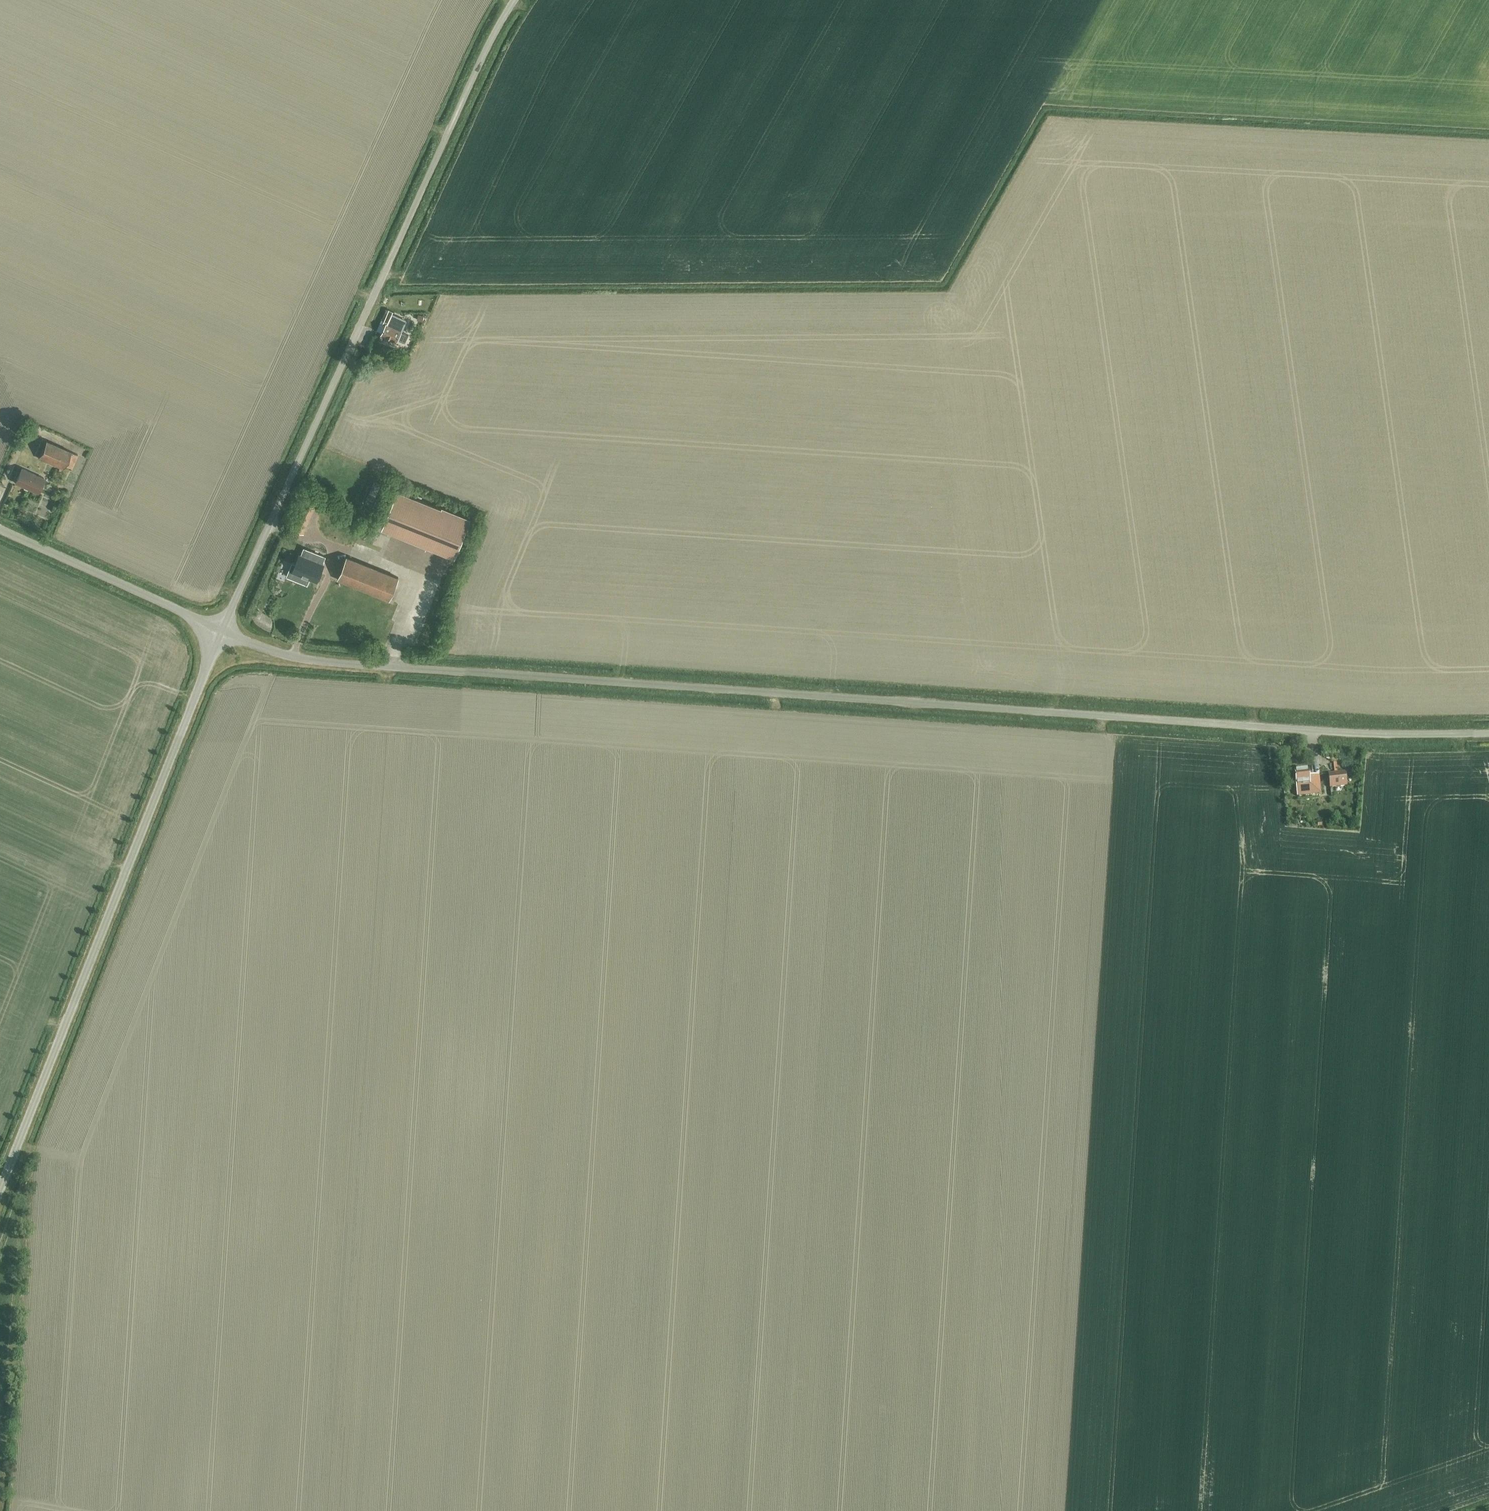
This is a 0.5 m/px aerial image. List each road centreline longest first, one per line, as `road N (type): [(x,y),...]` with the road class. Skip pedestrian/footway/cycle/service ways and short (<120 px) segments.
road 1 (unclassified): [(1488,732),(1254,727),(390,666),(305,659),(220,631)]
road 2 (unclassified): [(220,631),(512,0)]
road 3 (unclassified): [(0,1209),(220,631)]
road 4 (unclassified): [(220,631),(0,528)]

